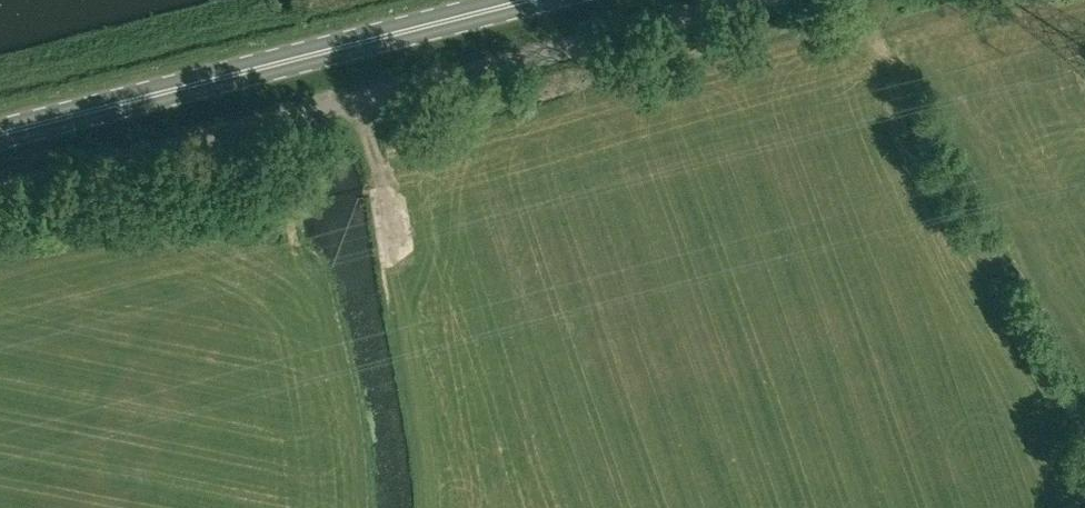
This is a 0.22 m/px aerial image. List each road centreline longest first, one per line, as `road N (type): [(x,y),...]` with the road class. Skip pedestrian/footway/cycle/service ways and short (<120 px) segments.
road 1 (unclassified): [(0,193),(774,0)]
road 2 (primary): [(0,133),(532,0)]
road 3 (track): [(1084,409),(859,0)]

